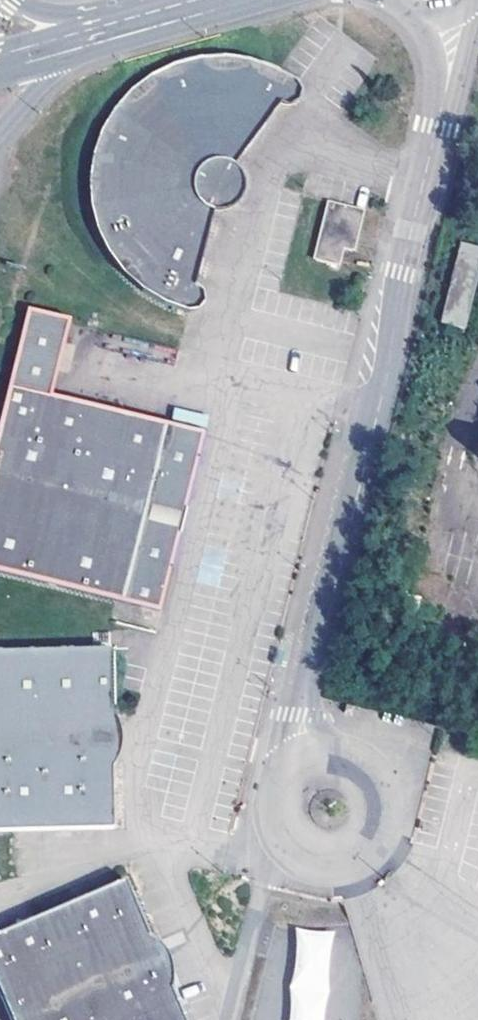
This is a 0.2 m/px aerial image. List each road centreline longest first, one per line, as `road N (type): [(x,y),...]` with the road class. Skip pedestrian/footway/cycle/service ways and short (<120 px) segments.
road 1 (unclassified): [(442,12),(447,84),(303,714),(311,767)]
road 2 (unclassified): [(311,767),(294,778),(281,815),(287,834),(314,856),(331,858),(362,844),(375,815),(367,785)]
road 3 (unclassified): [(0,132),(106,25)]

